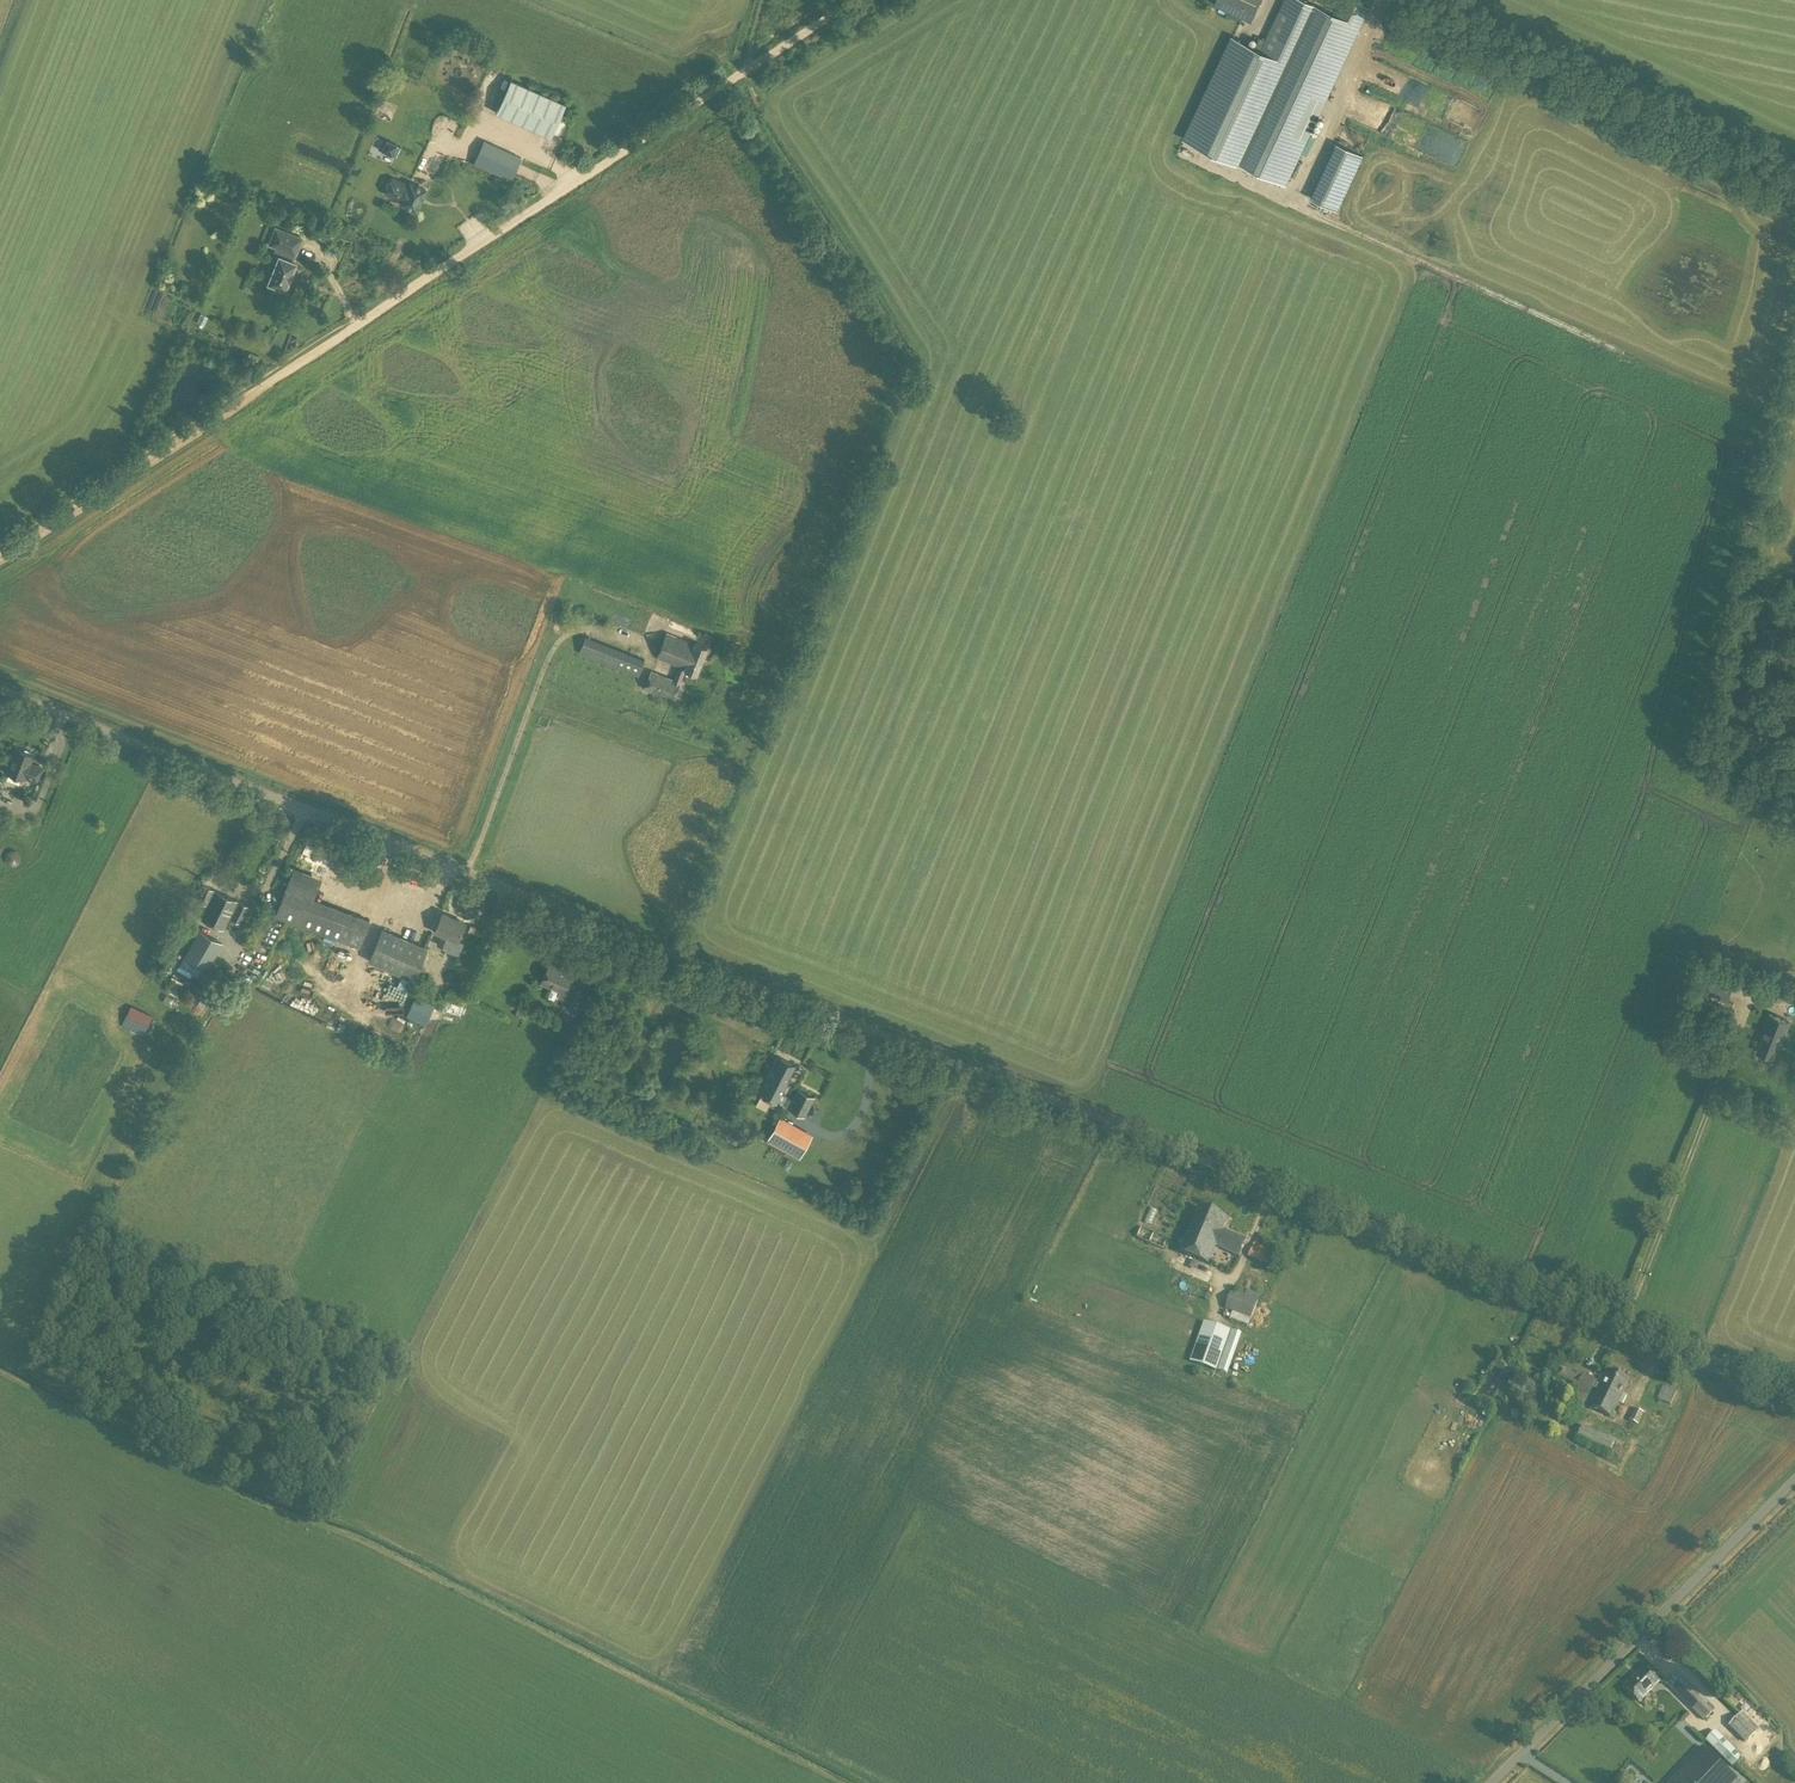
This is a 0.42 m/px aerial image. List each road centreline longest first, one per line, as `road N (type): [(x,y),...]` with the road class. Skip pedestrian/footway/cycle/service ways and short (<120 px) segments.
road 1 (unclassified): [(1794,1397),(0,690)]
road 2 (unclassified): [(356,325),(851,0)]
road 3 (unclassified): [(1493,1782),(1794,1480)]
road 4 (track): [(0,553),(356,325)]
road 5 (track): [(1794,178),(1417,0)]

